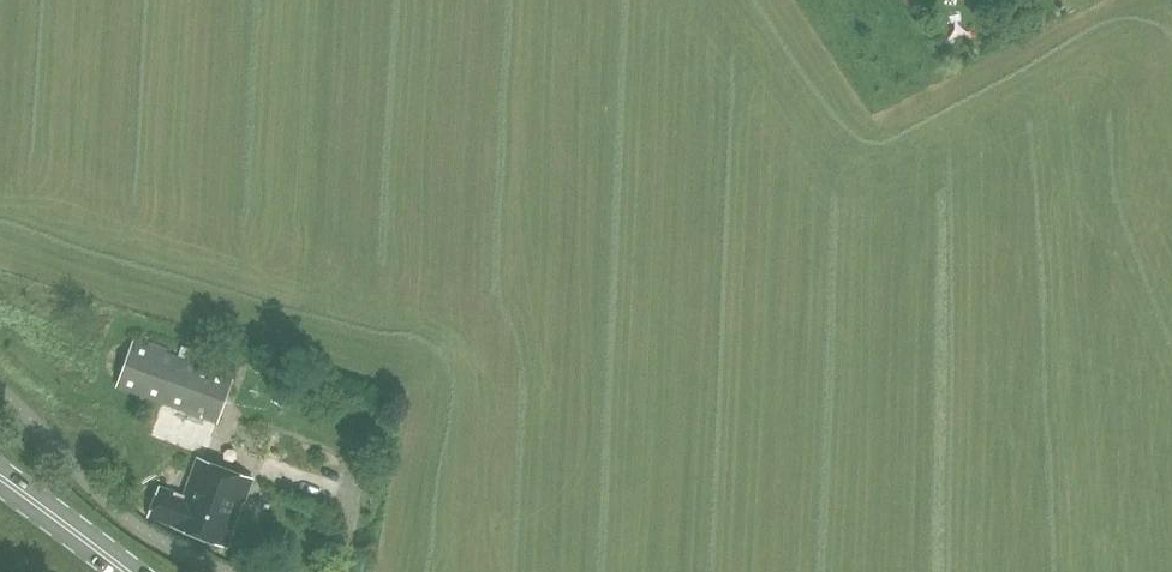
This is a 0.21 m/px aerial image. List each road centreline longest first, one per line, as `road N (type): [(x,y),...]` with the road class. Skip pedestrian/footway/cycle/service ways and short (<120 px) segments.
road 1 (unclassified): [(223,571),(135,525),(0,385)]
road 2 (primary): [(126,571),(0,478)]

